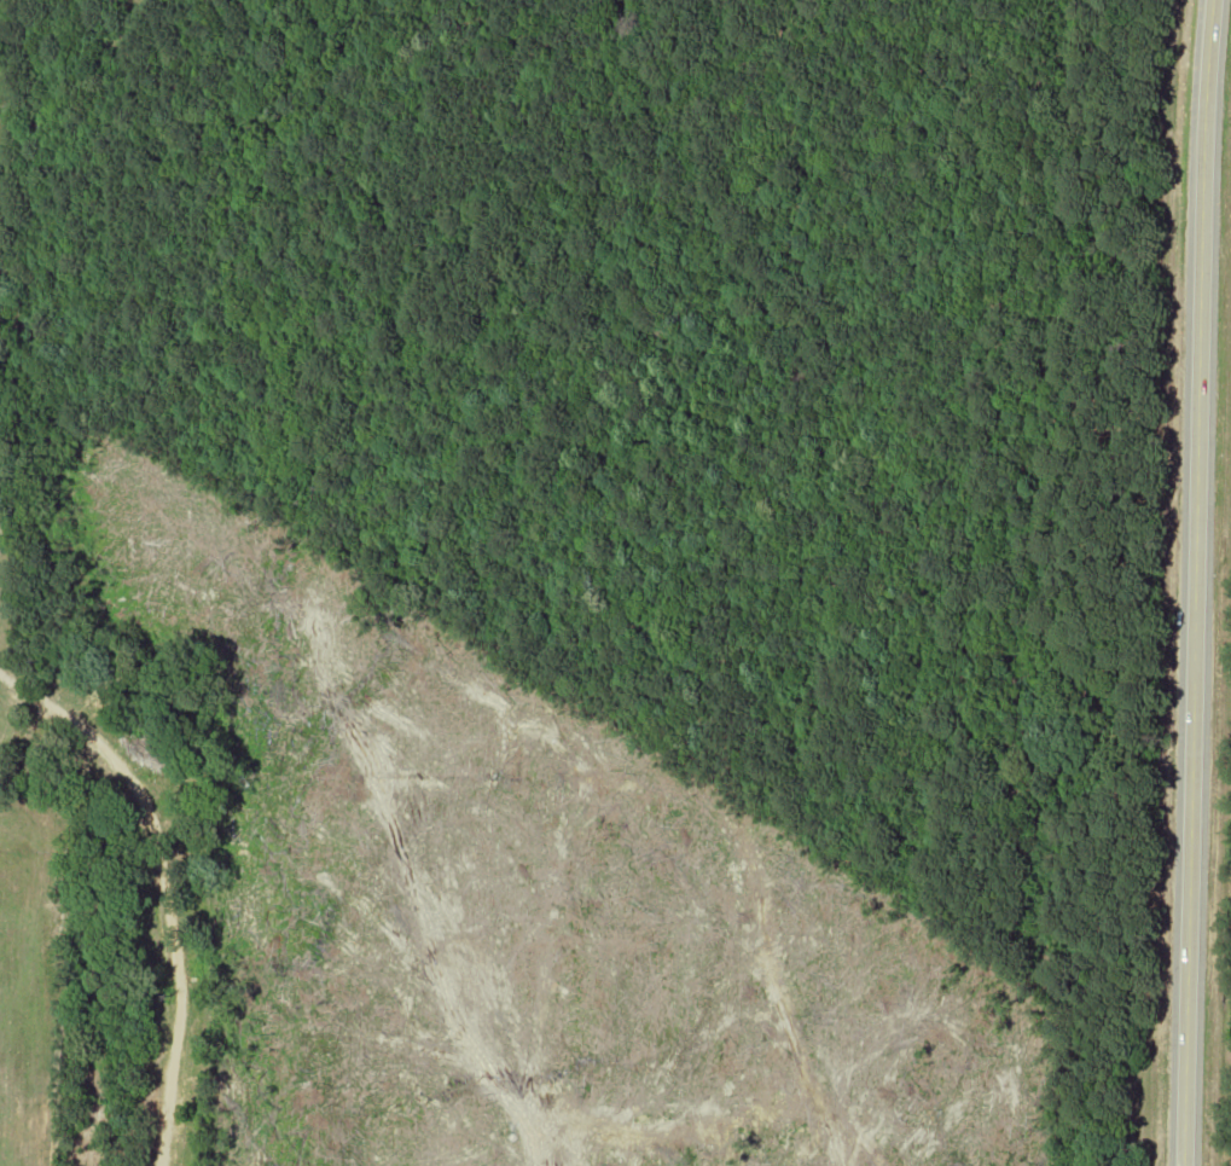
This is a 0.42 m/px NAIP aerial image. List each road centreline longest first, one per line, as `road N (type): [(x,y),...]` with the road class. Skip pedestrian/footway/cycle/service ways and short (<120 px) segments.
road 1 (primary): [(1183,1165),(1201,149),(1212,0)]

